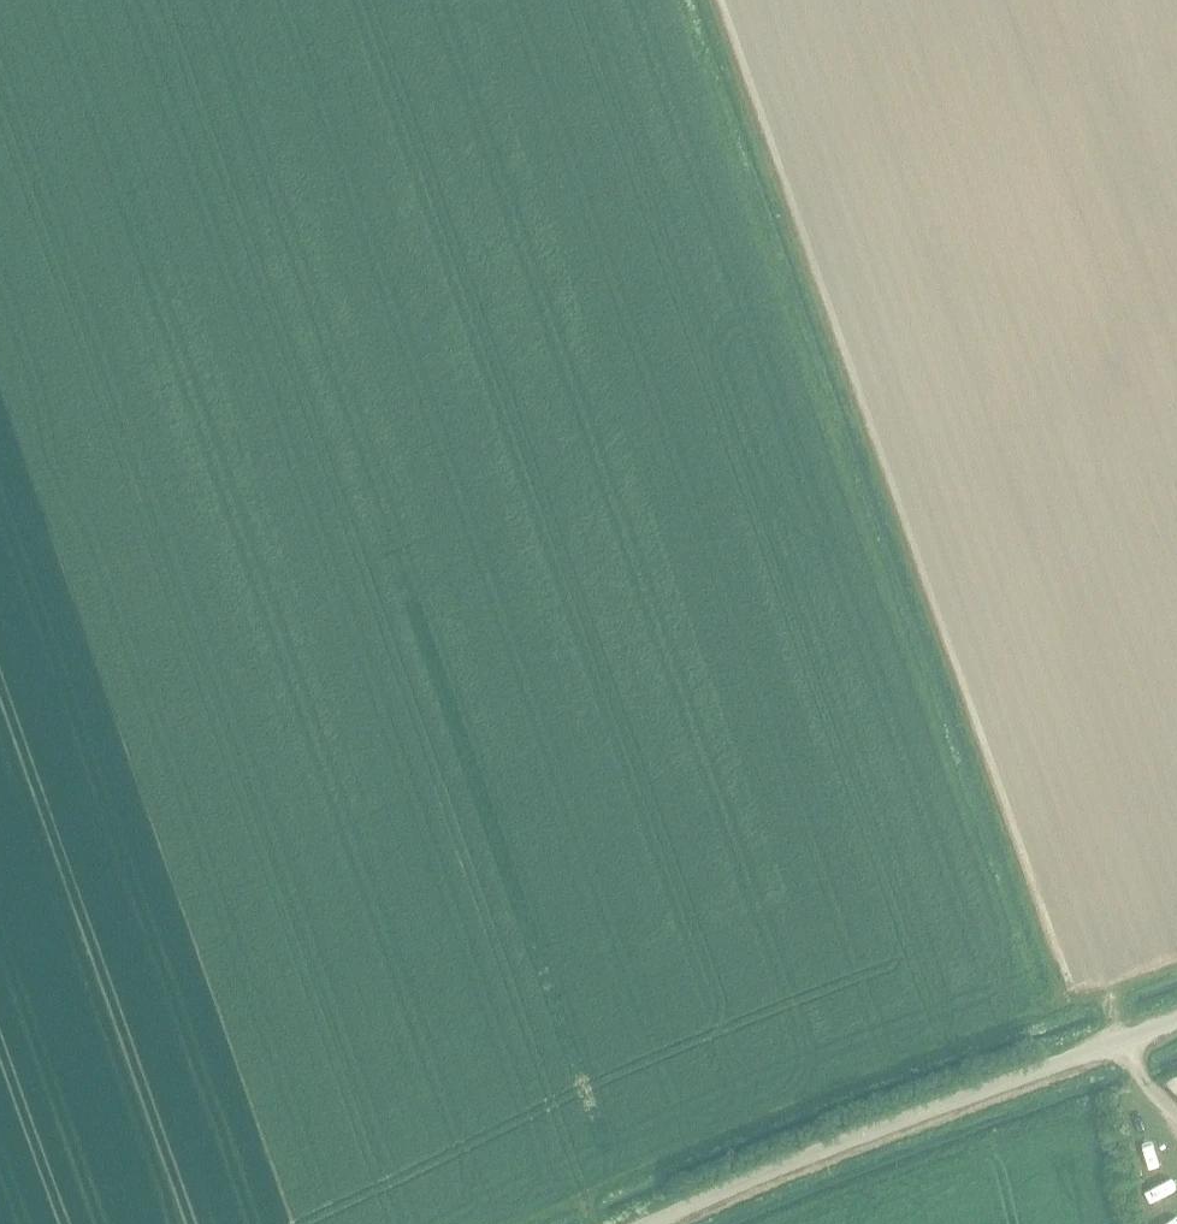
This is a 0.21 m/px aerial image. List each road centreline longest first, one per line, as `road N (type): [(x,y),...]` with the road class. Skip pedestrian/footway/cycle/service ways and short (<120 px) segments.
road 1 (unclassified): [(666,1223),(829,1147),(1176,1021)]

